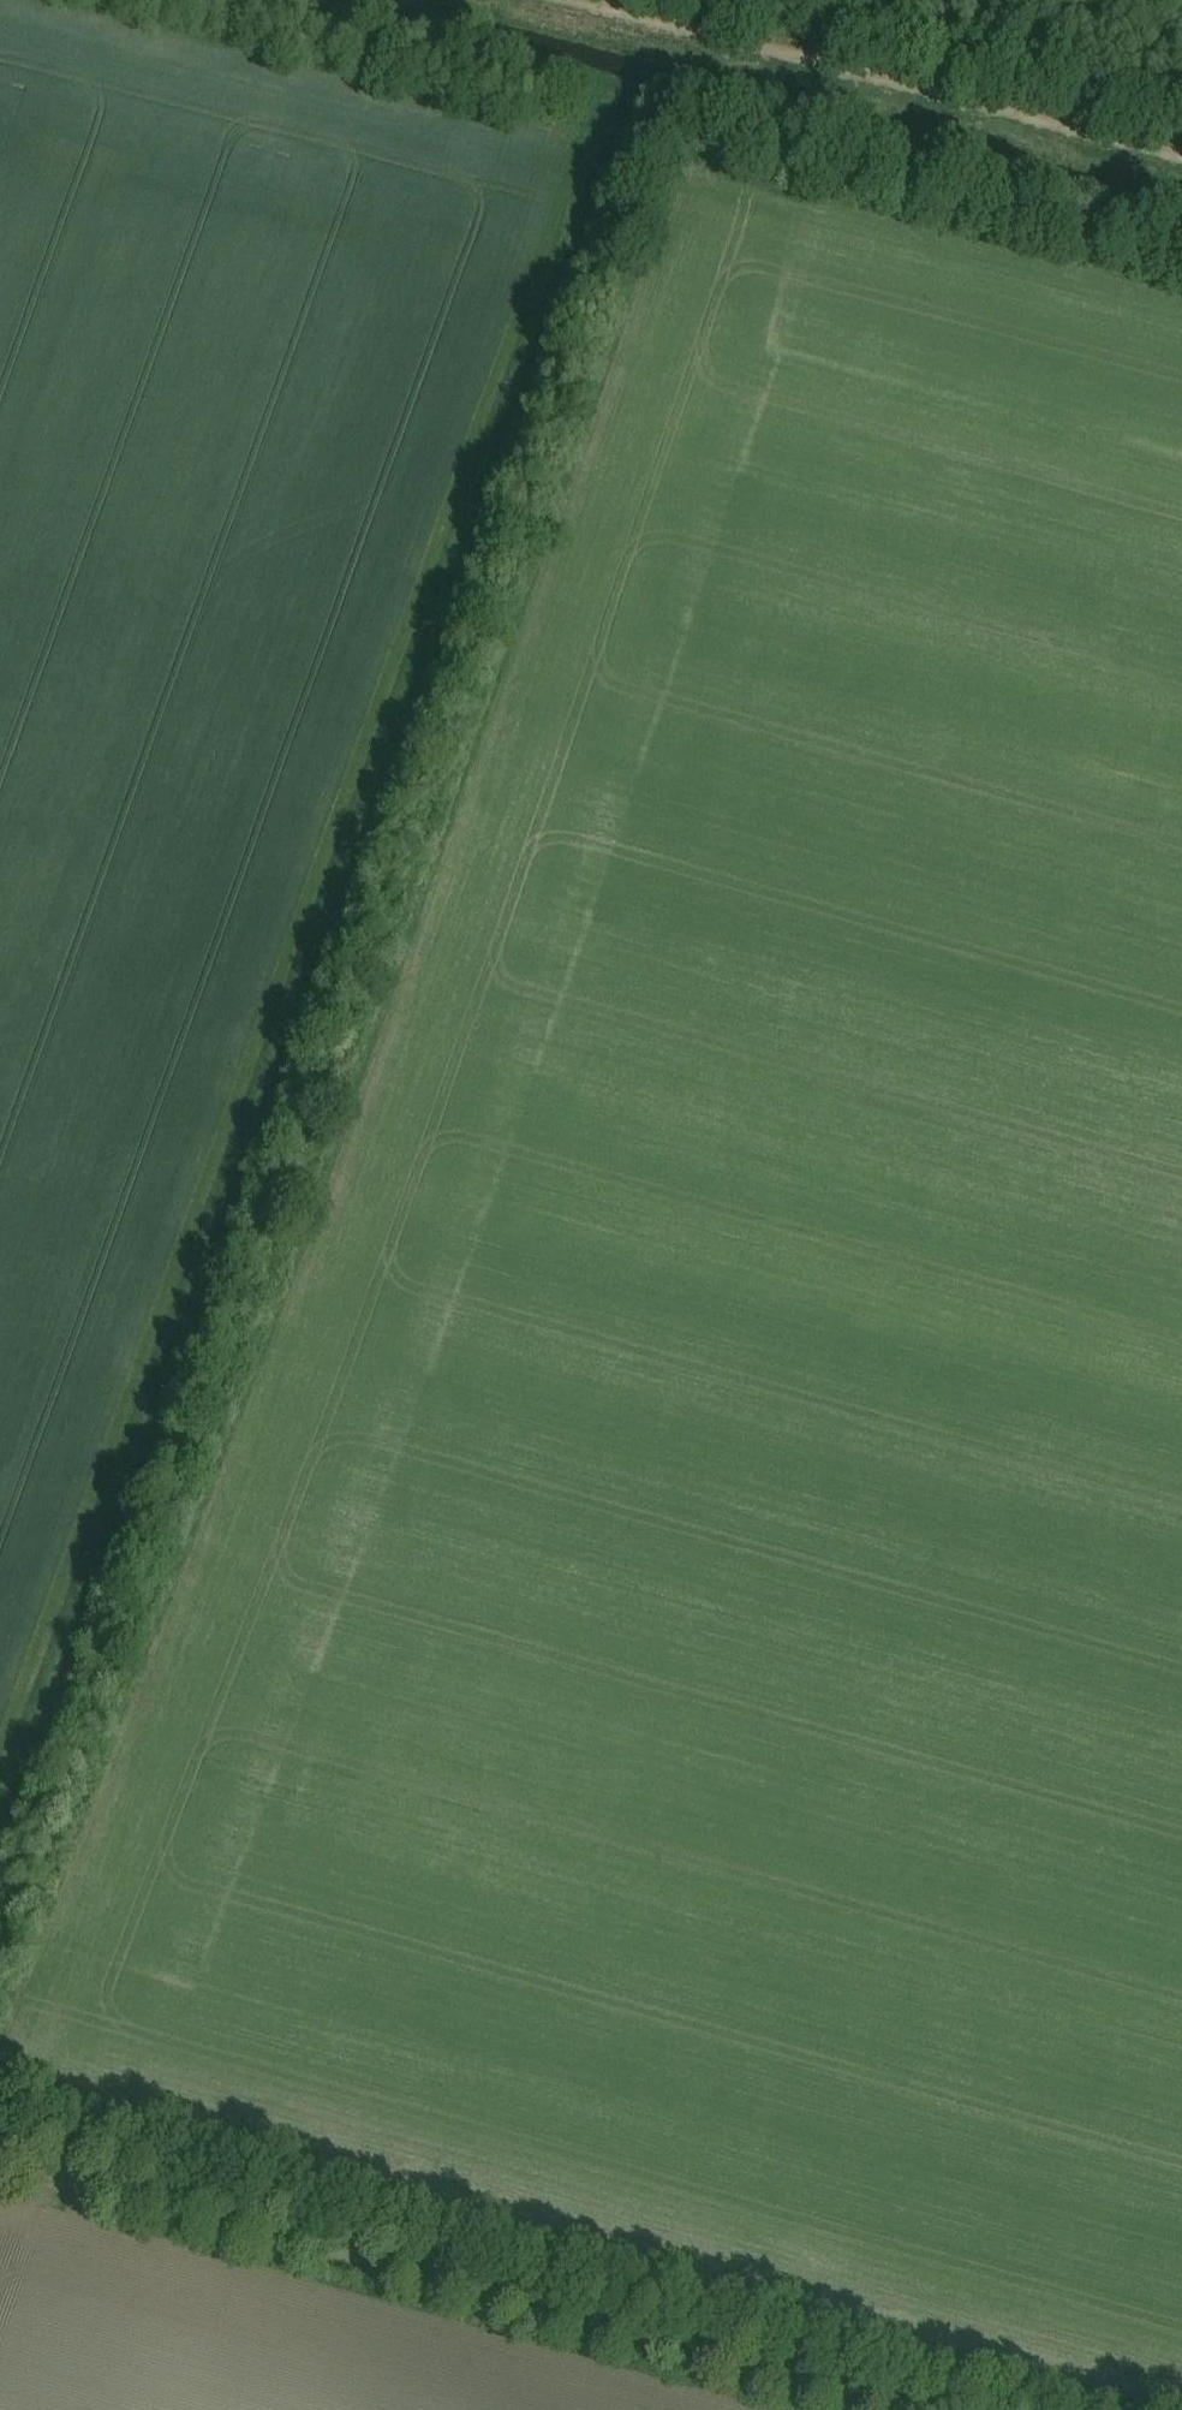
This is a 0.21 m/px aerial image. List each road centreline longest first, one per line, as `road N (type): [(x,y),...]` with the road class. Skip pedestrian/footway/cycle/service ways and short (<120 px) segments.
road 1 (unclassified): [(850,2409),(0,2191)]
road 2 (track): [(1181,148),(575,0)]

